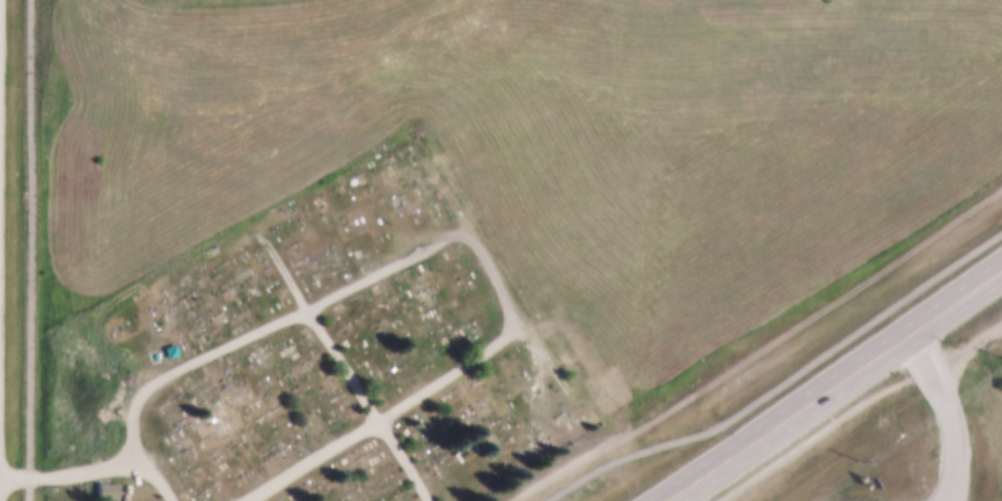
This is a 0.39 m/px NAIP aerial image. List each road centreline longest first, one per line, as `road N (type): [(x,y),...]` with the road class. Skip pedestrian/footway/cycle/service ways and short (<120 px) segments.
road 1 (primary): [(660,500),(1001,272)]

